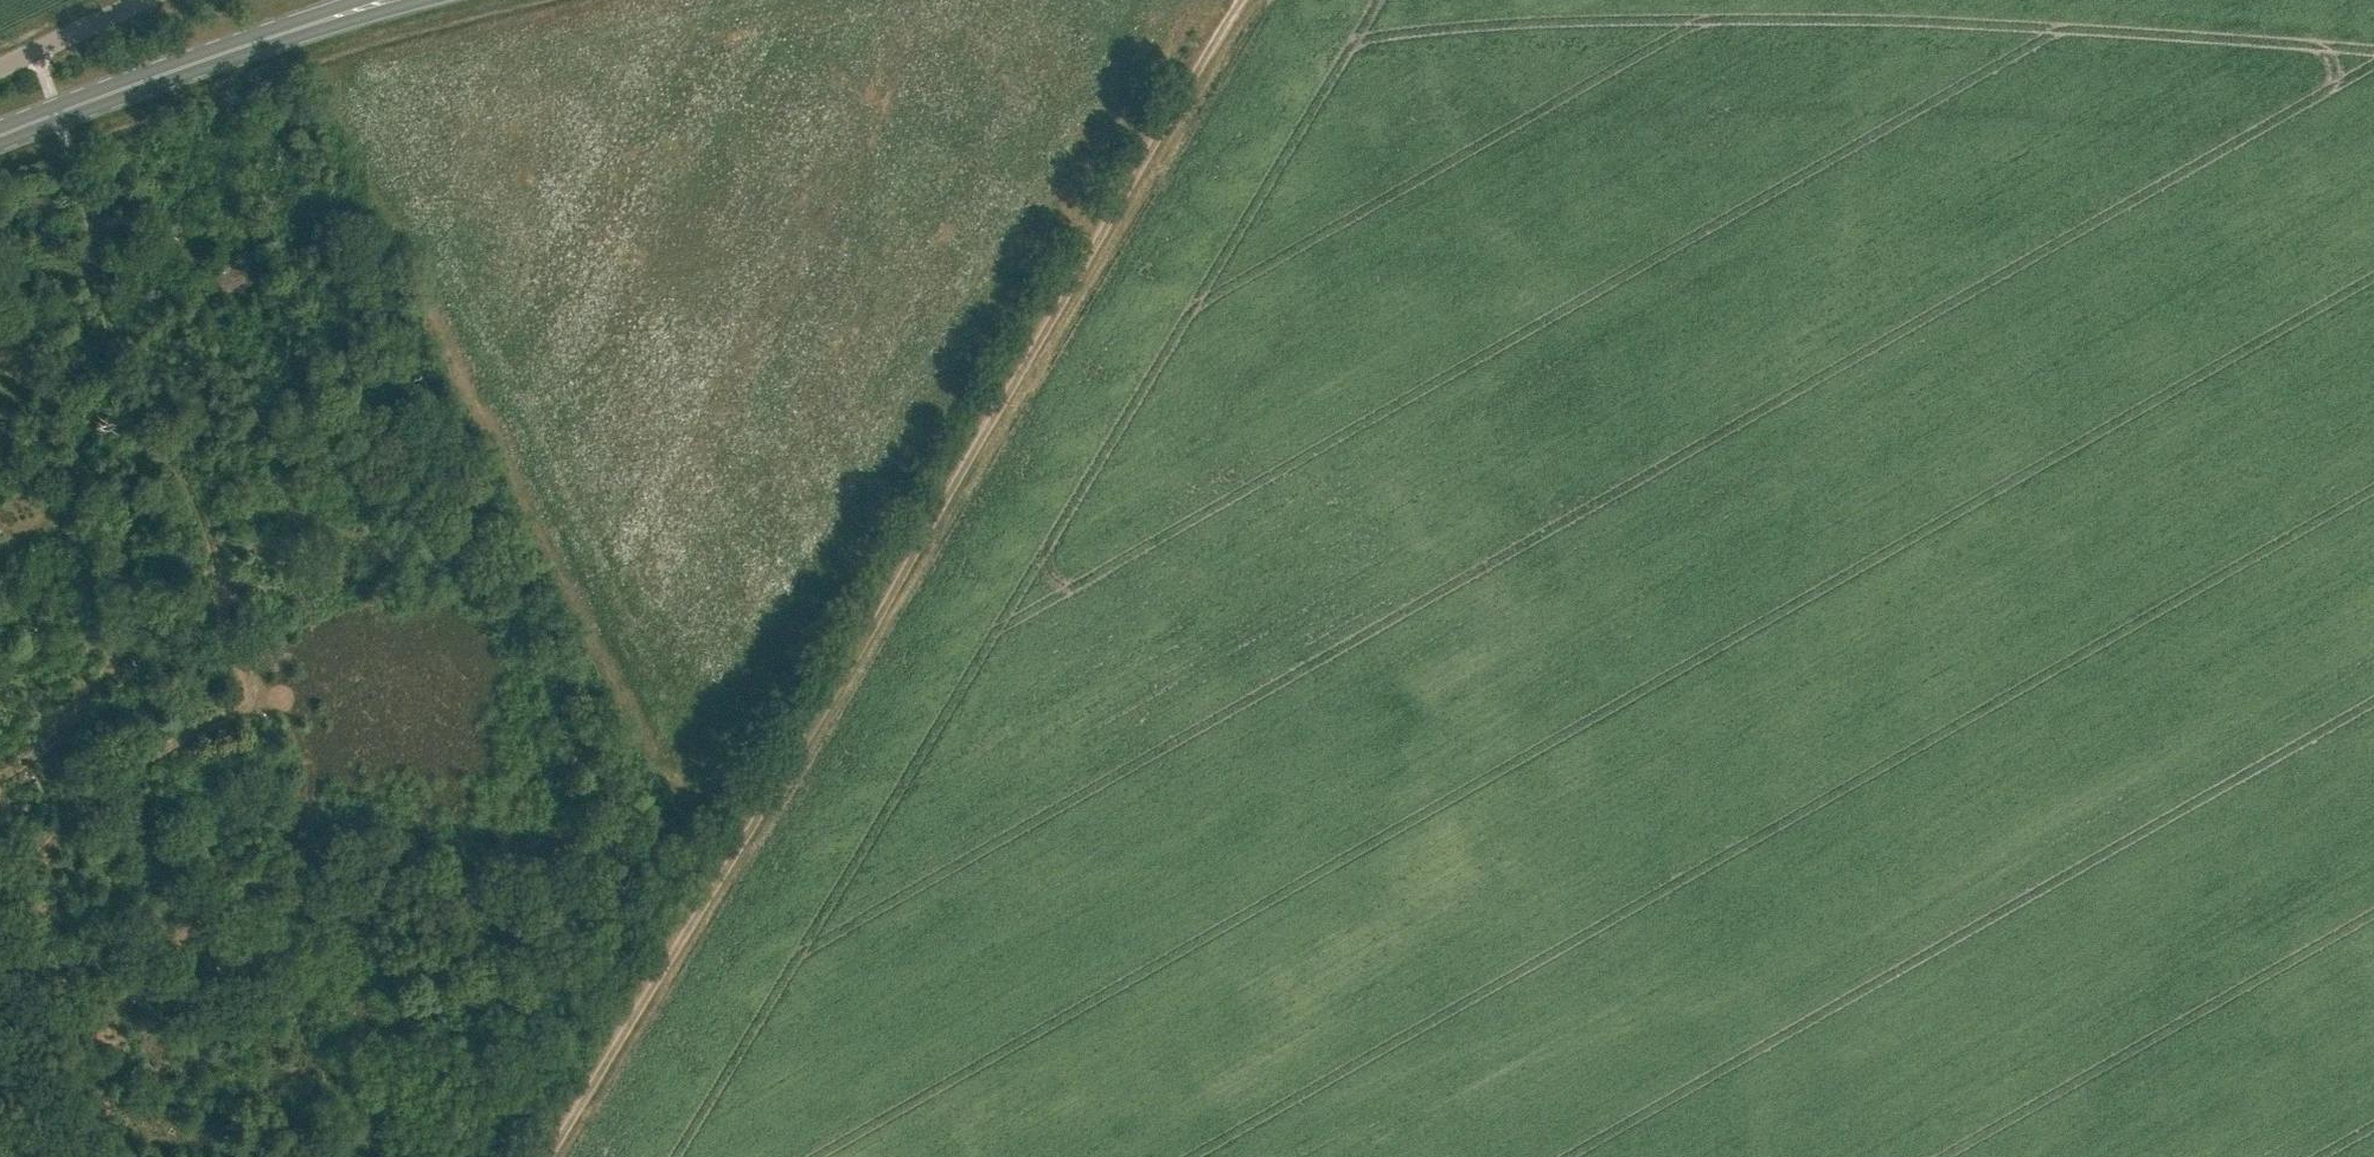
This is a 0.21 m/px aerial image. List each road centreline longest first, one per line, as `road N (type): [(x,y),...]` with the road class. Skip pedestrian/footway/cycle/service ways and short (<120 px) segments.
road 1 (track): [(545,1156),(1242,0)]
road 2 (track): [(69,150),(95,233),(119,365),(138,414),(128,663)]
road 3 (primary): [(0,131),(387,0)]
road 4 (unclassified): [(0,67),(143,0)]

